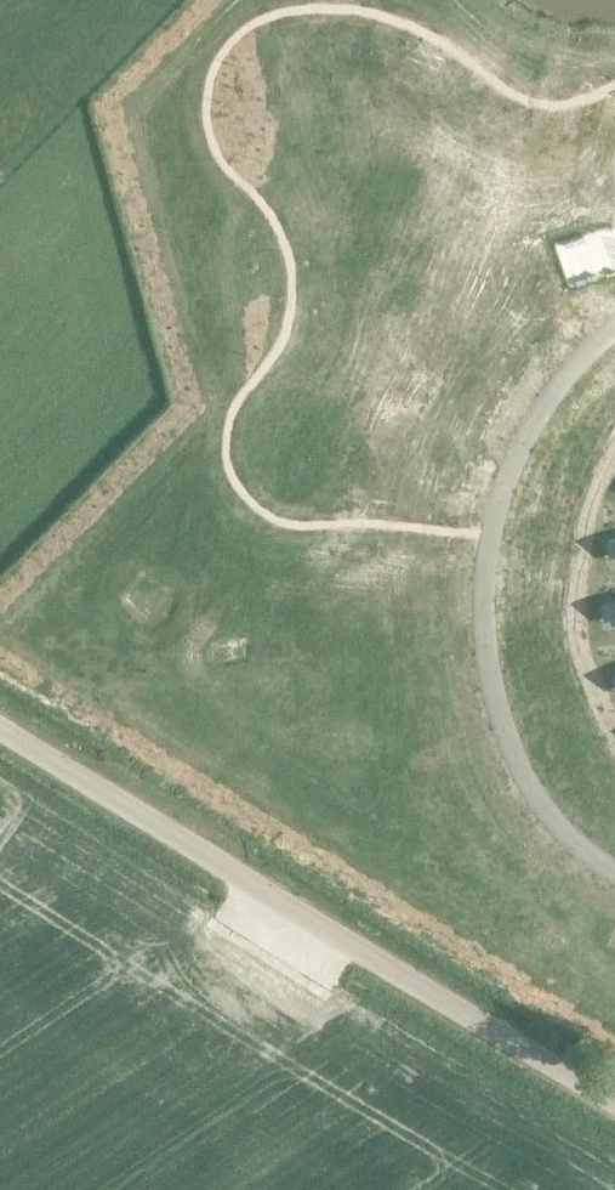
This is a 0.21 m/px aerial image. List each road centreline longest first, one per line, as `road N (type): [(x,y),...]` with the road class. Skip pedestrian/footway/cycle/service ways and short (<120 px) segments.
road 1 (unclassified): [(614,1104),(0,729)]

